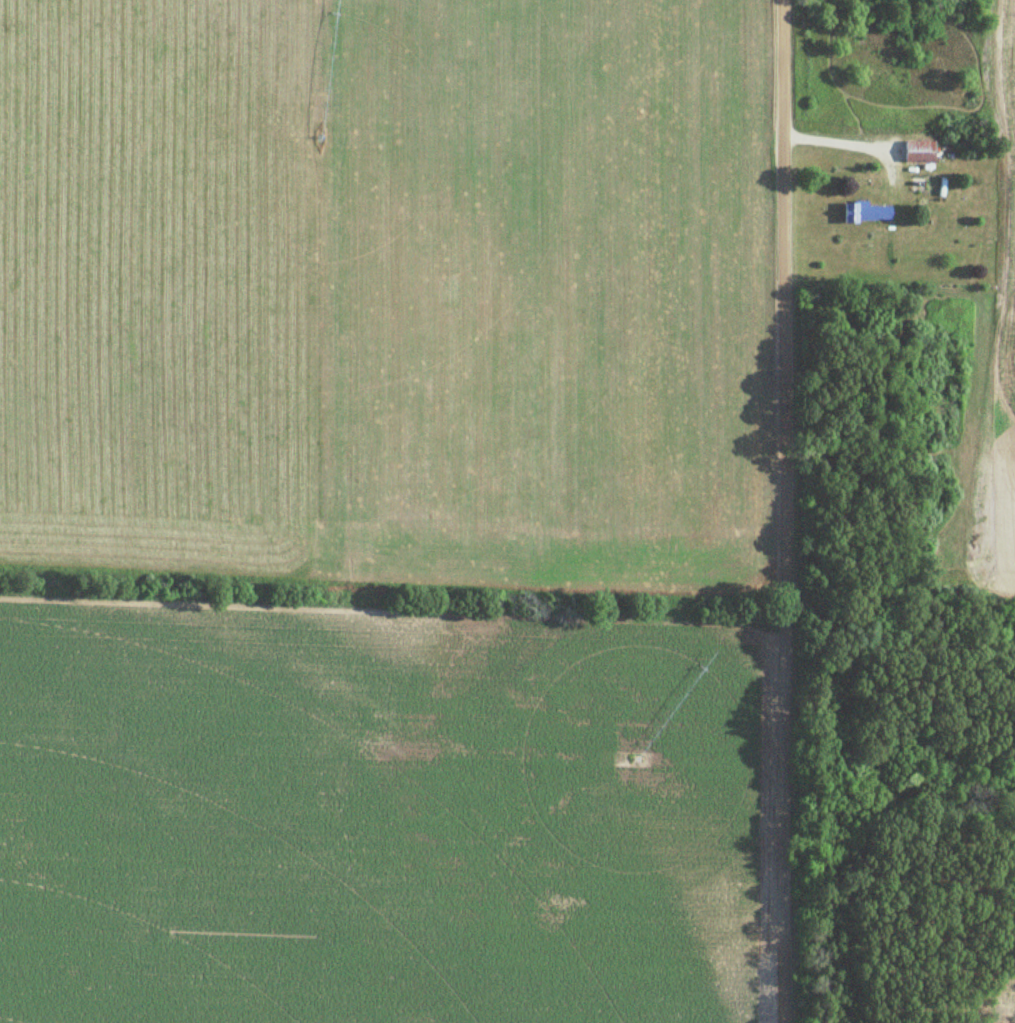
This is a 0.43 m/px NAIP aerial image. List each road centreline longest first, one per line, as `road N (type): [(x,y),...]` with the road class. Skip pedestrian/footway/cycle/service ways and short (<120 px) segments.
road 1 (residential): [(788,1022),(785,0)]

